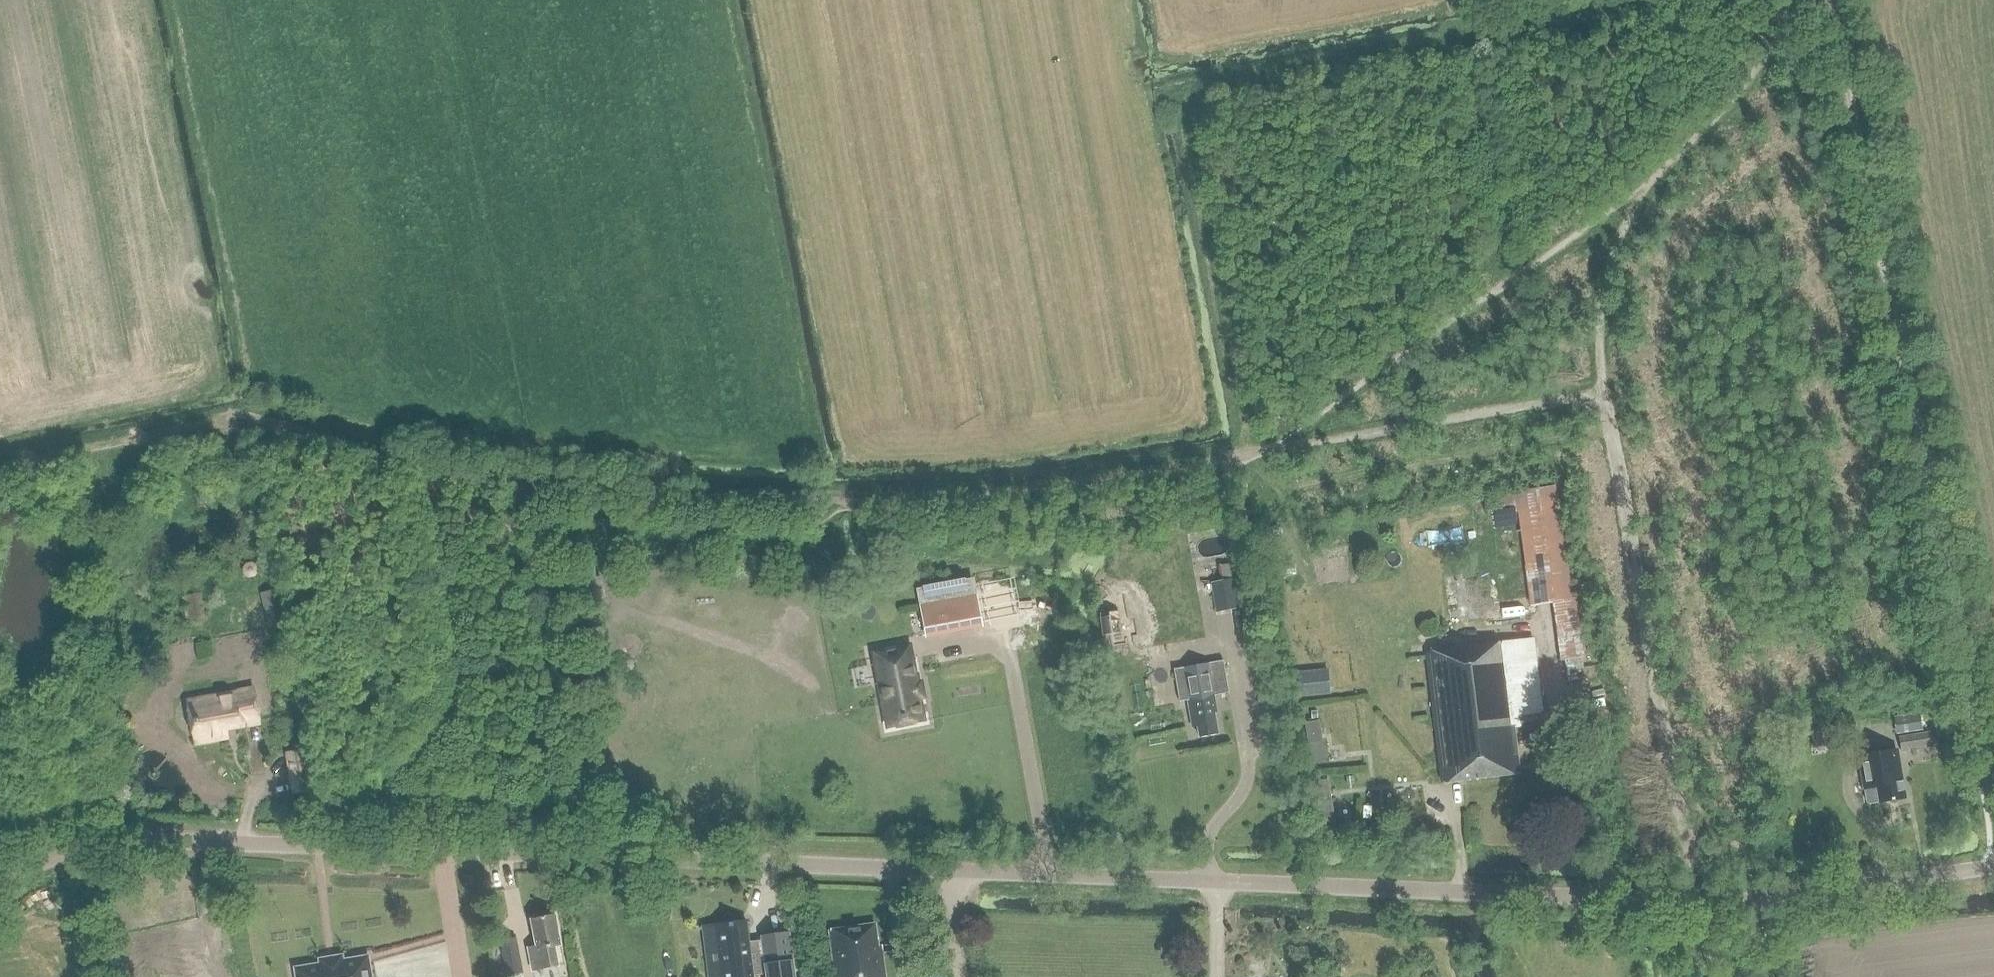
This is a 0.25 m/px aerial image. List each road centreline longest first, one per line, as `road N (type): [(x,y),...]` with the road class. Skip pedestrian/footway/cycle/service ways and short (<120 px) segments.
road 1 (unclassified): [(0,877),(74,842),(115,837),(1748,901),(1993,867)]

